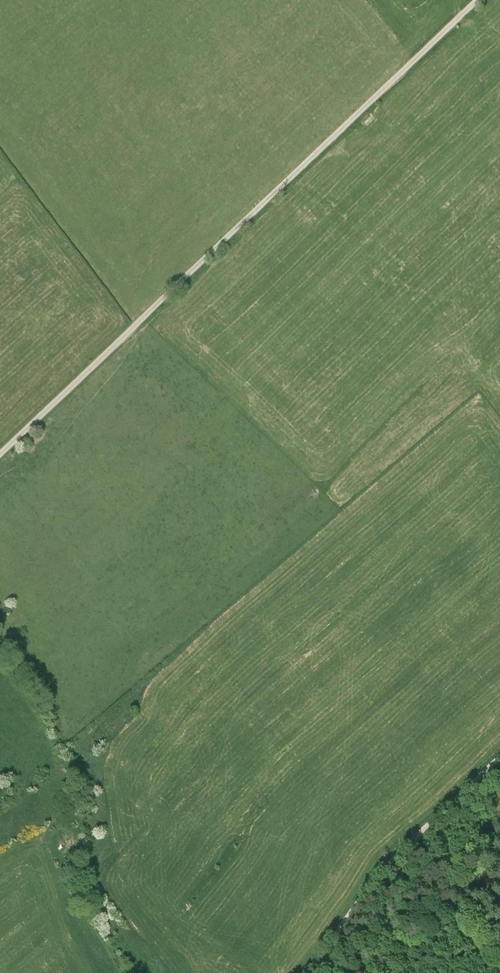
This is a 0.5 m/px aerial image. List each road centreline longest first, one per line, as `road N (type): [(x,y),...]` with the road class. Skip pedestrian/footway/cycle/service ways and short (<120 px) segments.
road 1 (track): [(479,0),(0,454)]
road 2 (track): [(300,972),(499,755)]

